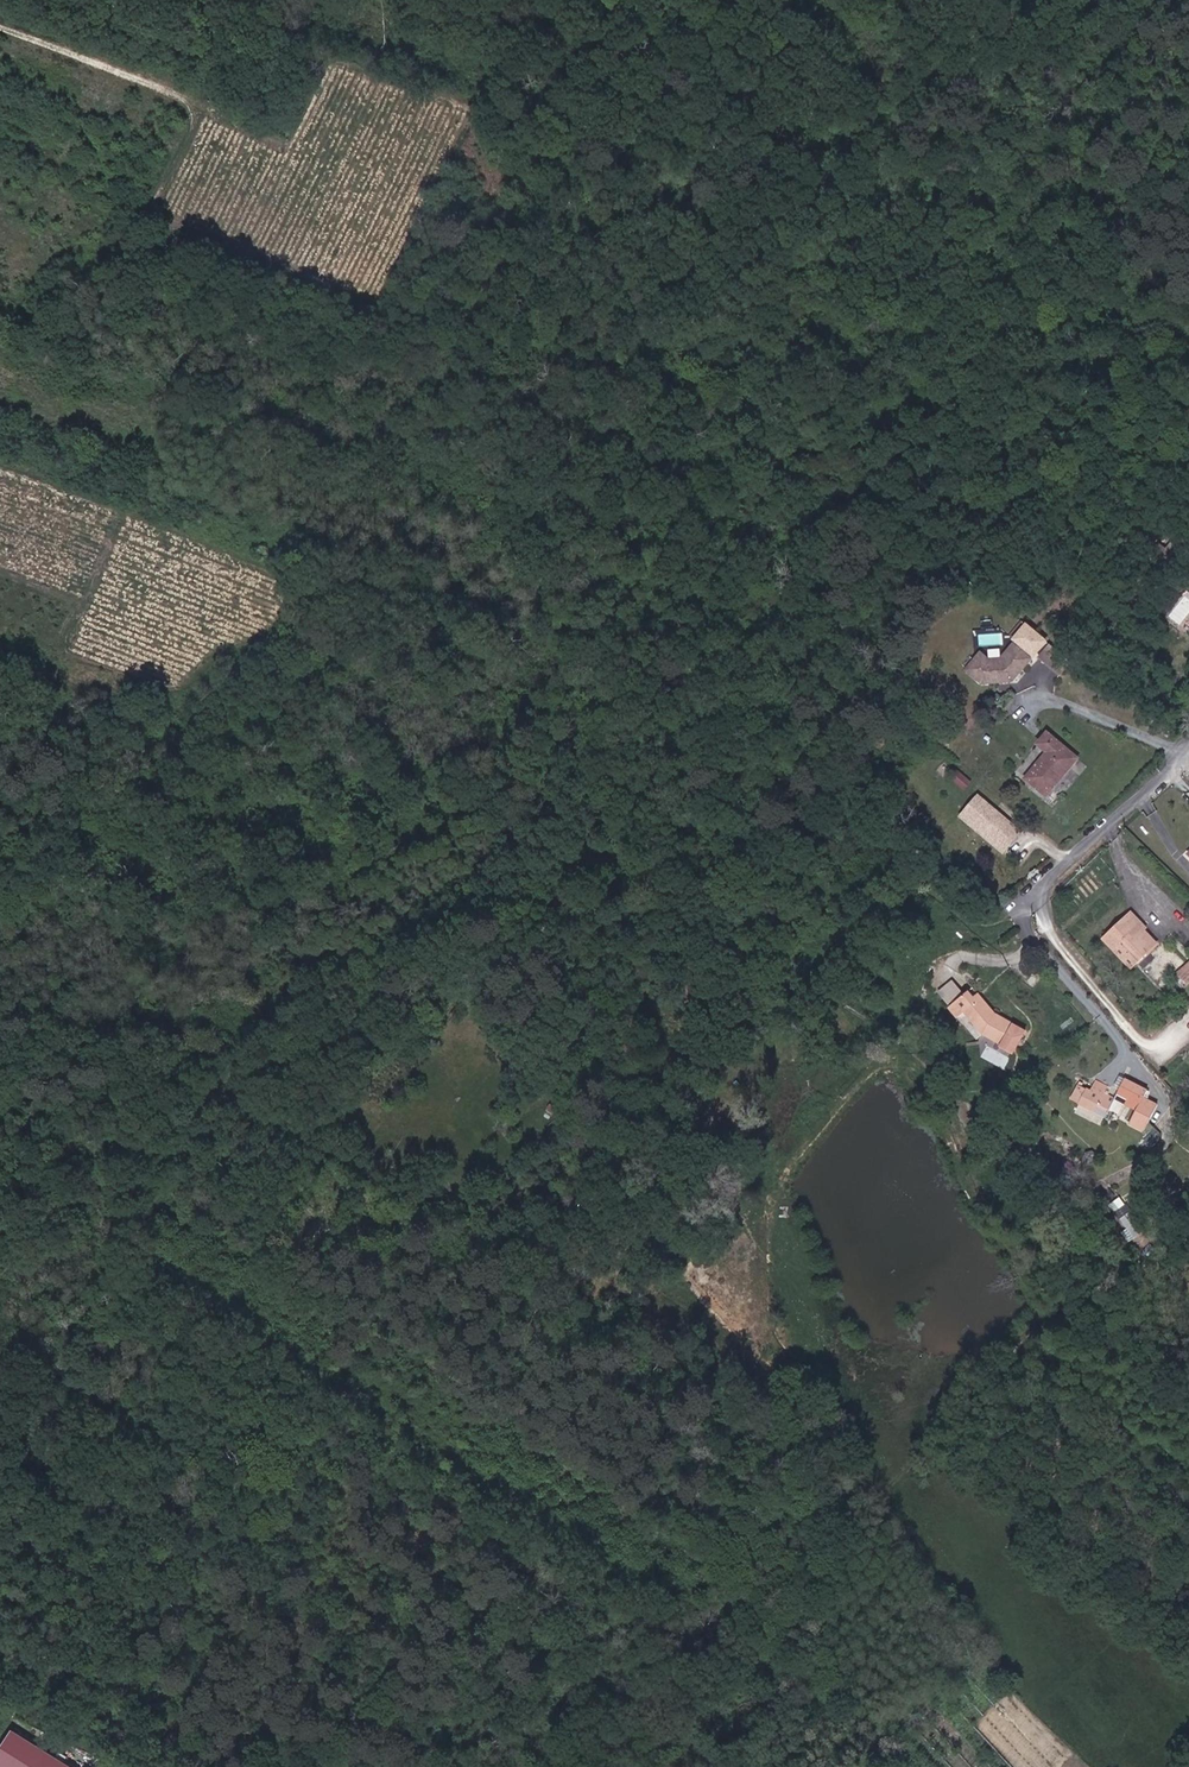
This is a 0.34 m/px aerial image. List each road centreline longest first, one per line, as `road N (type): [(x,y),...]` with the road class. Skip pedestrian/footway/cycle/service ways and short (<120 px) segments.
road 1 (track): [(1015,917),(995,918),(934,877),(871,787),(797,751),(697,805),(631,854),(451,928),(236,1052),(228,1080),(139,1205),(61,1350),(0,1379)]
road 2 (residential): [(1188,751),(1015,917)]

